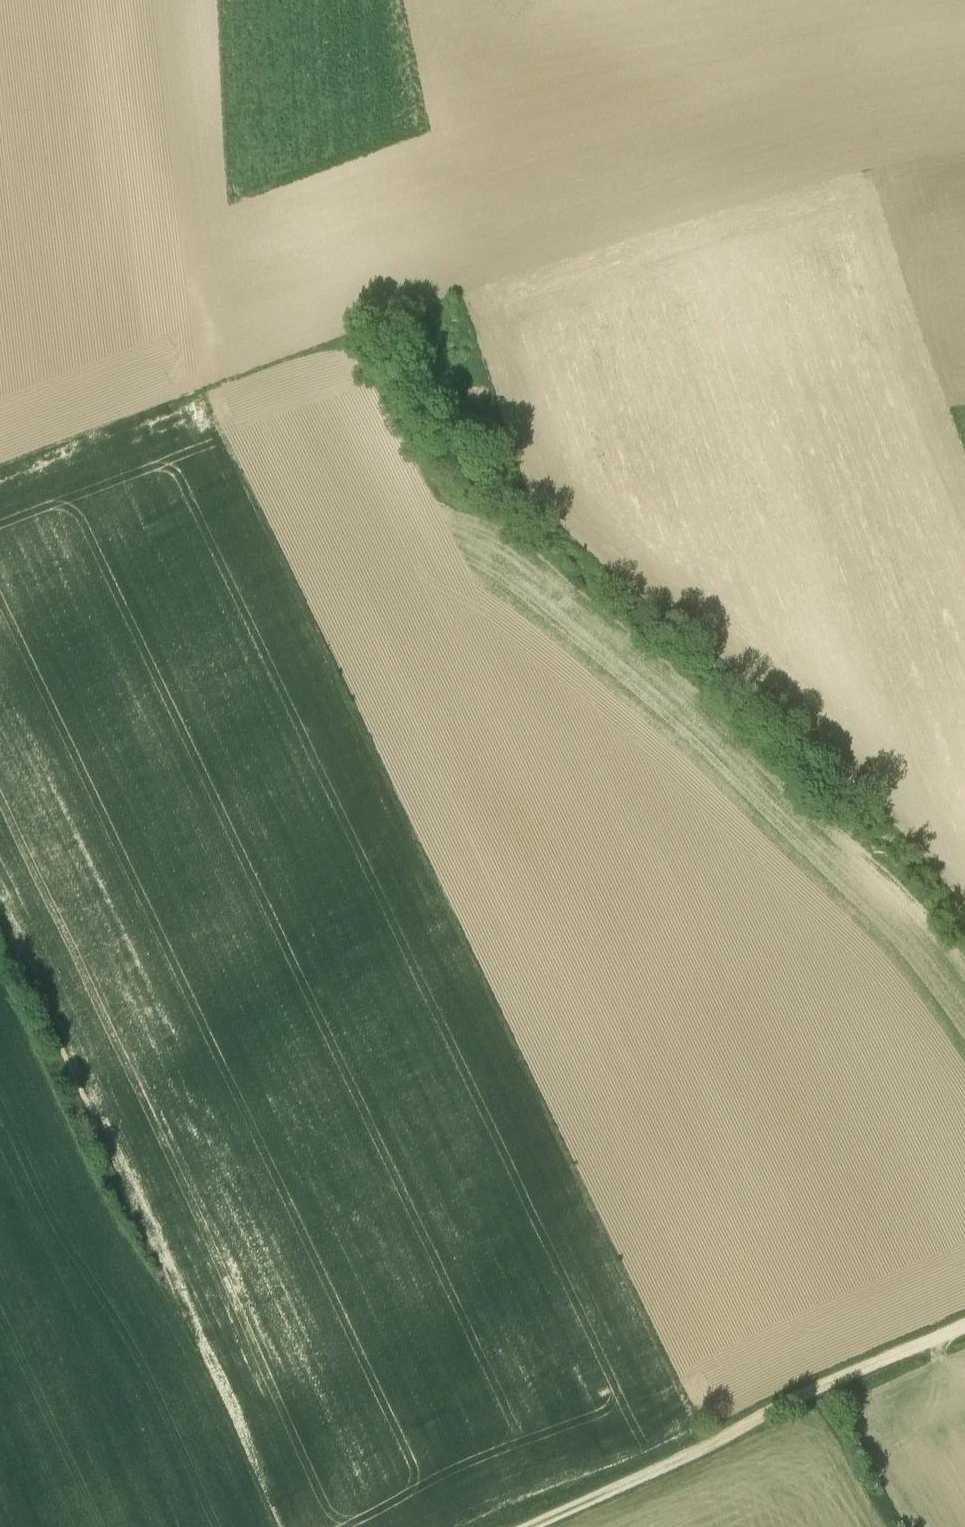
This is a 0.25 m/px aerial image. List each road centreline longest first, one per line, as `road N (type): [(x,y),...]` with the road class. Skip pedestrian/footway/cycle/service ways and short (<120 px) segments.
road 1 (track): [(526,1526),(964,1325)]

